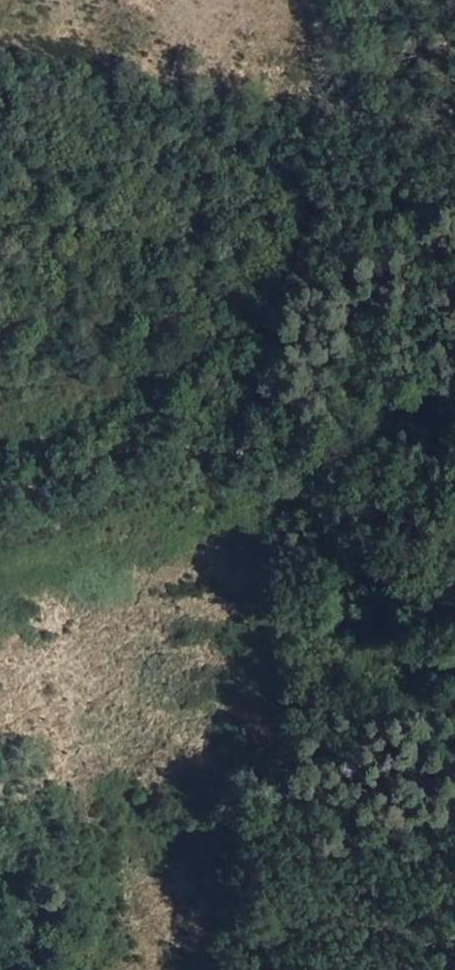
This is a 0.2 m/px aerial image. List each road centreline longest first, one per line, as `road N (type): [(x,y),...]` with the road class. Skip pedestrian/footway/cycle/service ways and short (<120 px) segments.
road 1 (track): [(454,602),(327,481),(277,455),(155,447),(102,454),(0,504)]

